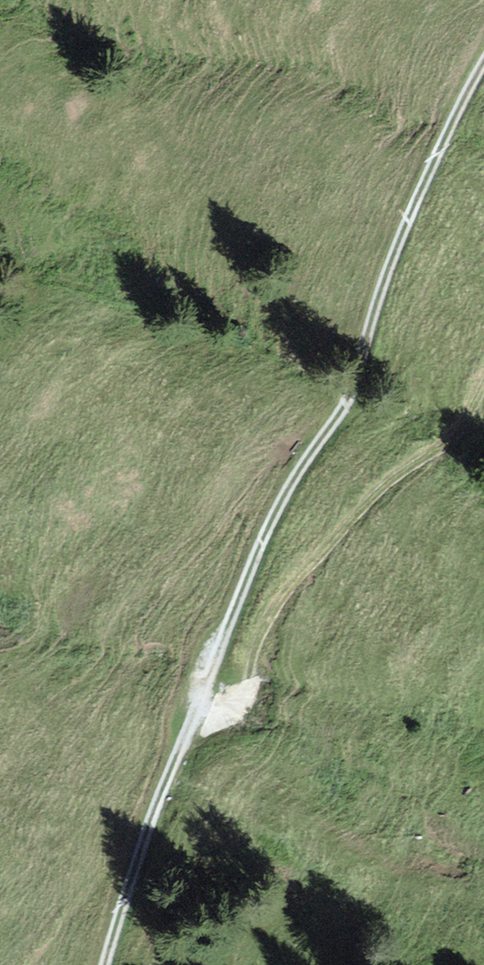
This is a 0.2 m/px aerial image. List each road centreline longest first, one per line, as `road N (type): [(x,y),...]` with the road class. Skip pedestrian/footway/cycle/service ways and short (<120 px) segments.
road 1 (track): [(483,61),(406,220),(350,393),(256,553),(105,964)]
road 2 (track): [(196,708),(238,707),(258,648),(296,587),(369,501),(463,434),(483,396)]

